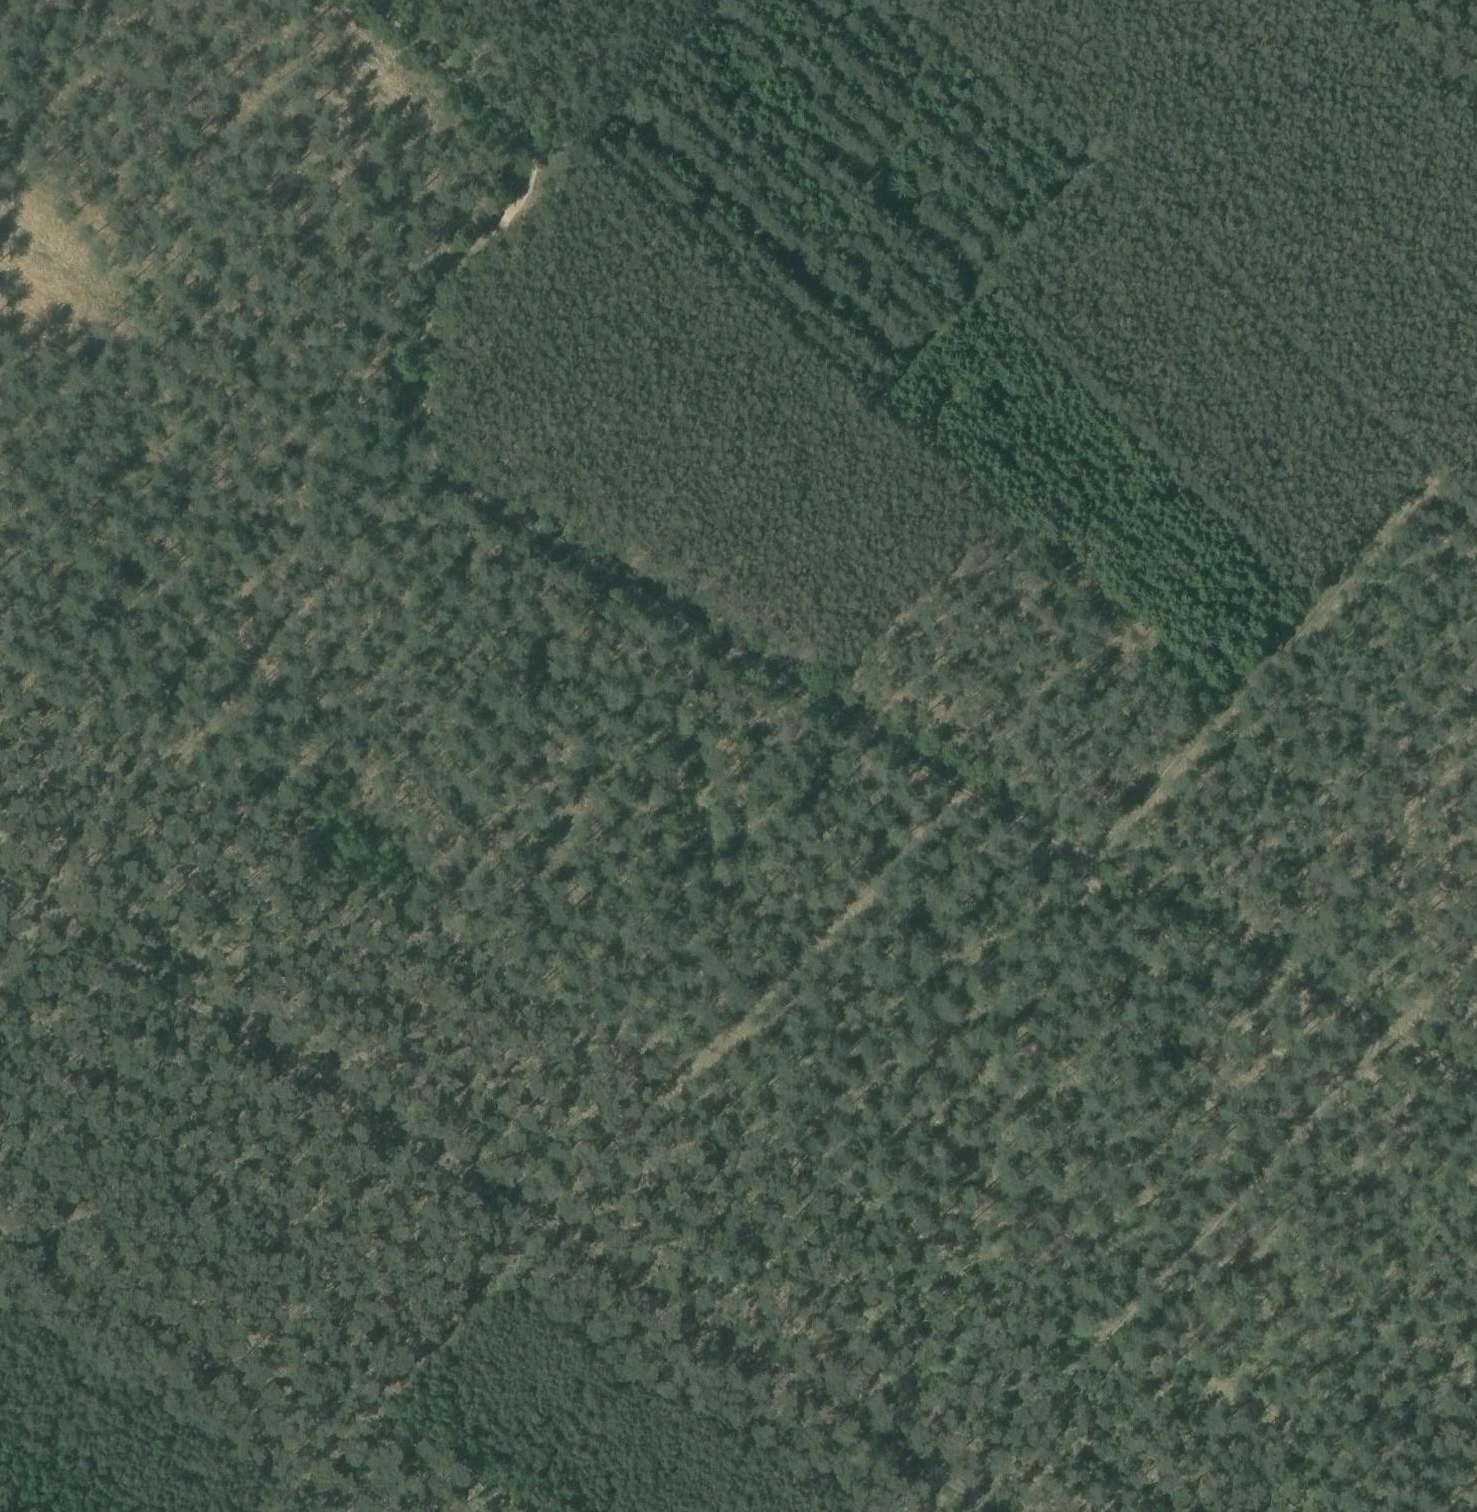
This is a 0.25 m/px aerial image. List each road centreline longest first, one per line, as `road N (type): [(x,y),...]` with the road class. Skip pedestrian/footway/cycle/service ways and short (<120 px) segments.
road 1 (track): [(1372,1021),(1476,1082)]

